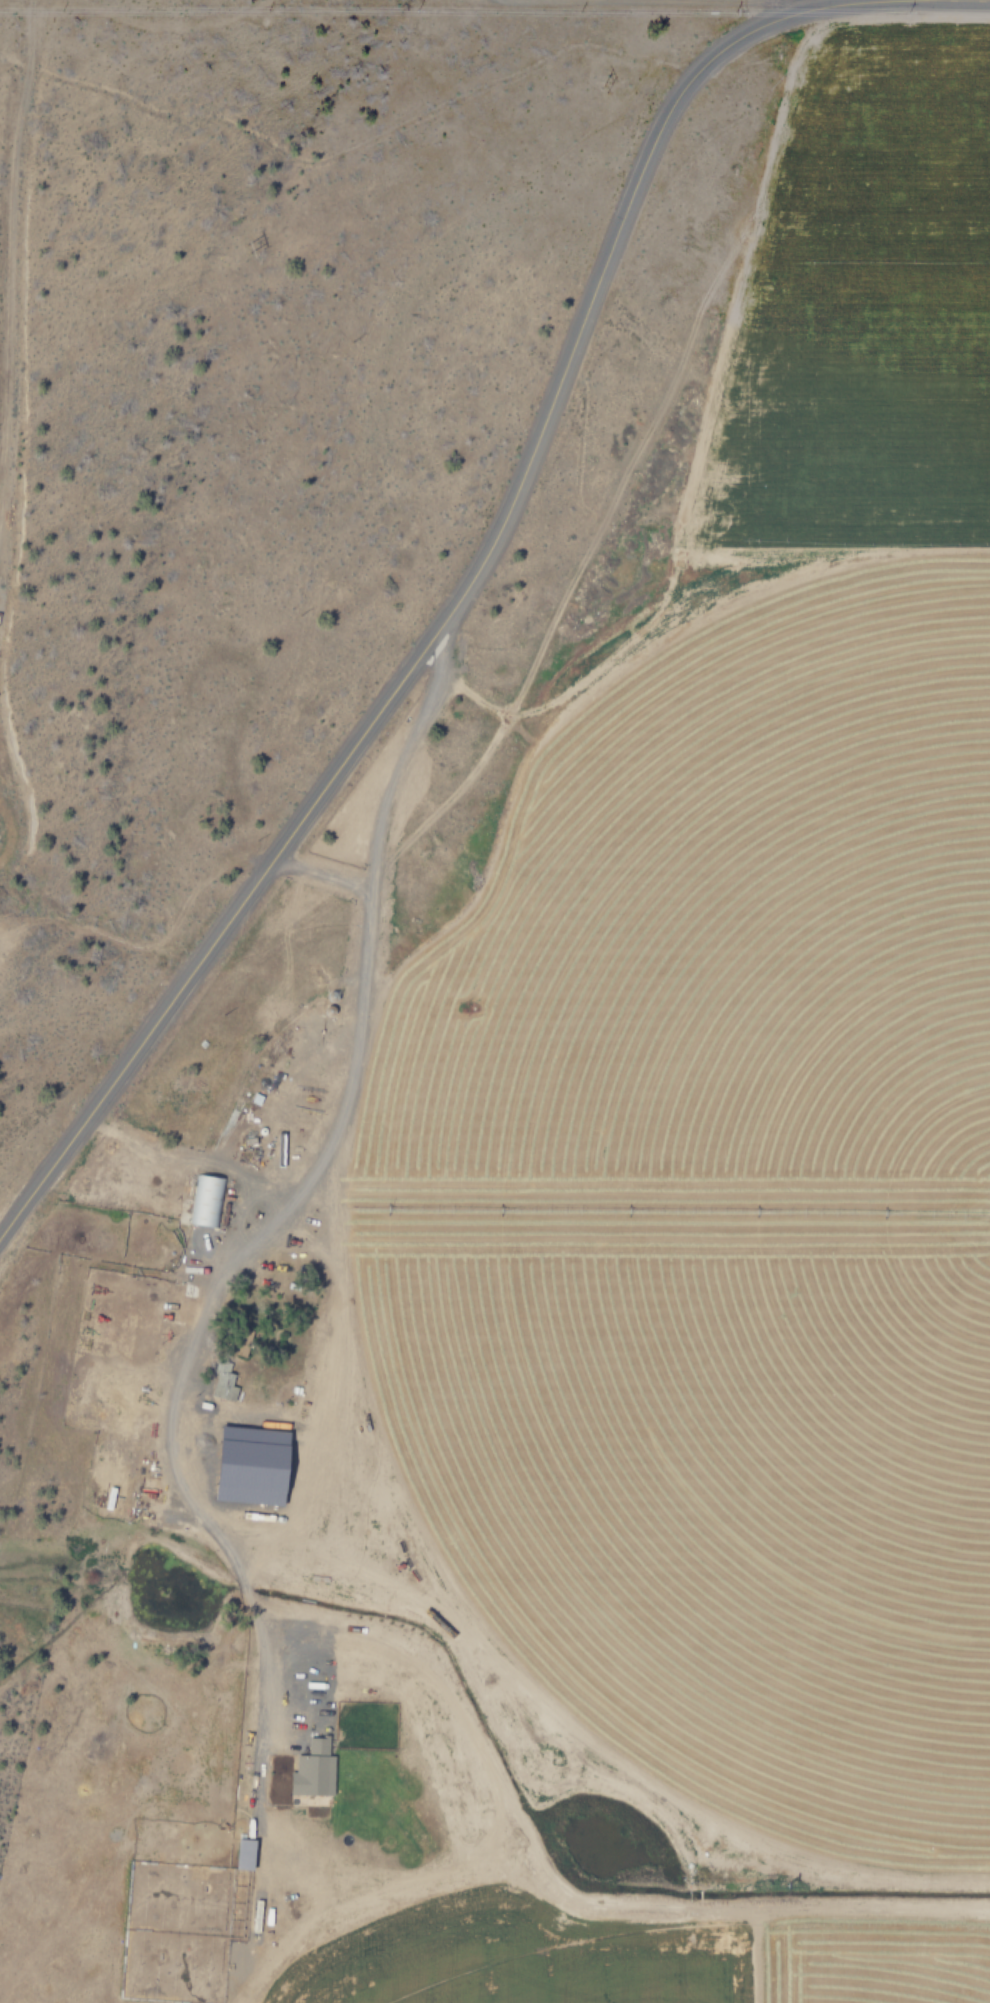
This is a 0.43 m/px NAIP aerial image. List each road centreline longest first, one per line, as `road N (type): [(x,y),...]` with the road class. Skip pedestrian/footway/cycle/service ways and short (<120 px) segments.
road 1 (tertiary): [(0,1238),(485,552),(685,83),(729,40),(802,8),(878,0)]
road 2 (track): [(0,504),(13,162),(33,0)]
road 3 (track): [(802,8),(680,0)]

